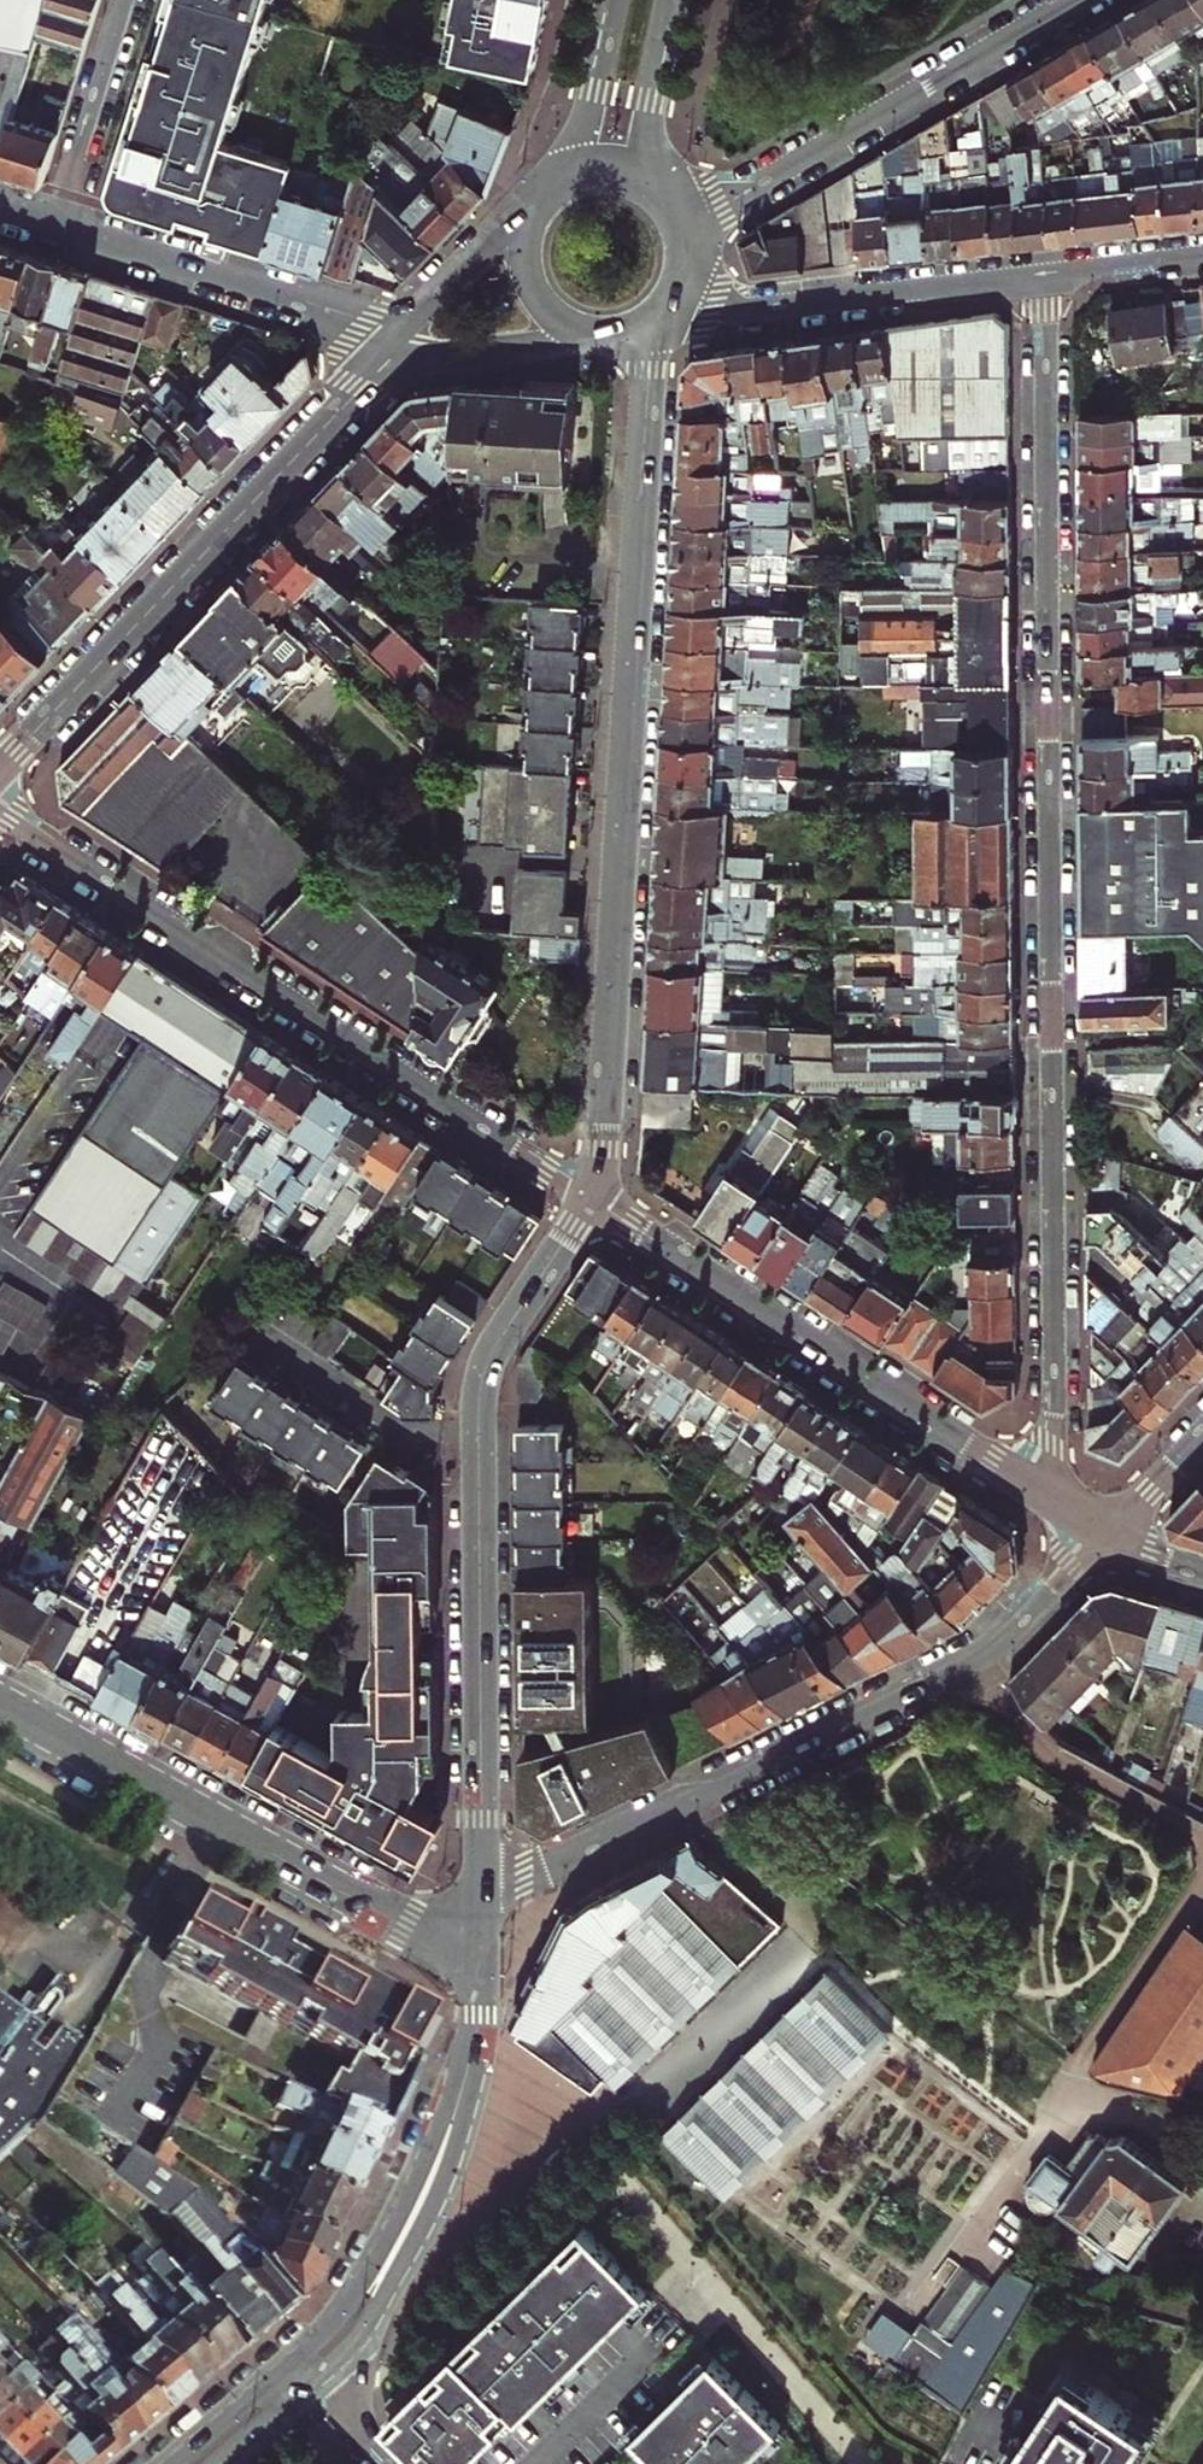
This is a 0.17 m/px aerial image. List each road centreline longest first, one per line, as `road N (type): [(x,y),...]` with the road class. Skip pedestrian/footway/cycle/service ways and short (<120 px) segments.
road 1 (residential): [(1050,1501),(1048,388)]
road 2 (secondary): [(644,331),(601,1140),(586,1196)]
road 3 (secondary): [(586,1196),(491,1350),(481,1387),(483,1891)]
road 4 (tertiary): [(483,1891),(607,1844),(955,1672),(1019,1627),(1102,1538)]
road 5 (residential): [(0,808),(586,1196)]
road 6 (residential): [(586,1196),(1050,1501)]
road 7 (tertiary): [(483,1956),(411,1928),(0,1703)]
road 8 (secondary): [(0,769),(349,400)]
road 9 (residential): [(686,221),(1070,0)]
road 10 (tertiary): [(1047,274),(754,311),(709,295),(693,255)]
road 11 (tertiary): [(55,223),(398,334)]
road 12 (secondary): [(428,2193),(467,2073),(483,1956)]
road 13 (residential): [(55,223),(123,0)]
road 14 (secondary): [(320,2376),(392,2293),(428,2193)]
road 15 (secondary): [(428,2193),(365,2287),(302,2356)]
road 16 (secondary): [(675,200),(648,128),(667,0)]
road 17 (secondary): [(620,0),(593,120),(549,187)]
road 18 (residential): [(1048,388),(1185,382),(1202,433)]
road 19 (secondary): [(533,205),(398,334)]
road 20 (secondary): [(533,205),(518,250),(530,296),(553,322),(598,339)]
road 21 (secondary): [(423,362),(598,339)]
road 22 (secondary): [(302,2356),(174,2463)]
road 23 (tertiary): [(1202,255),(1047,274)]
road 24 (tertiary): [(1102,1538),(1202,1432)]
road 25 (secondary): [(675,200),(648,177),(615,166),(580,170),(549,187)]
road 26 (secondary): [(222,2463),(320,2376)]

